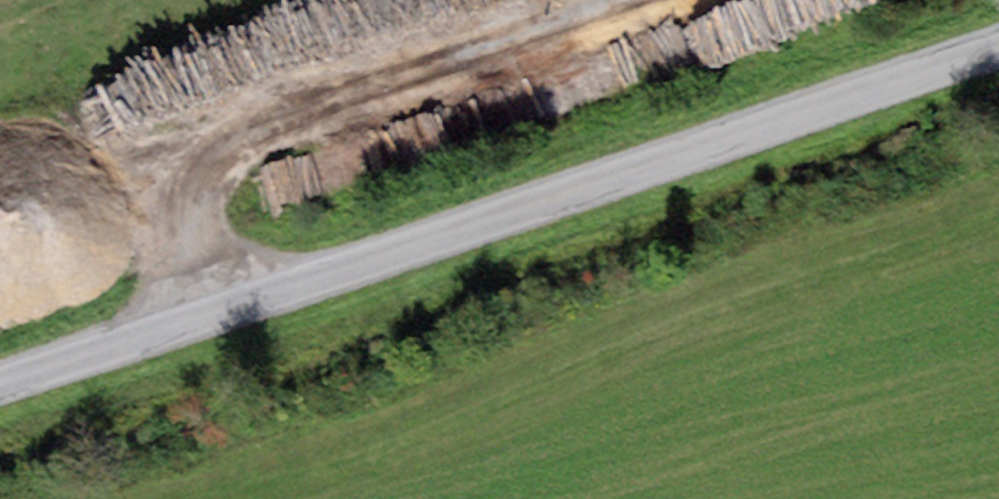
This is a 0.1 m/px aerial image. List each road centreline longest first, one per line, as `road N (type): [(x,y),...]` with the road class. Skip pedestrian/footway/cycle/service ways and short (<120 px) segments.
road 1 (unclassified): [(998,49),(0,384)]
road 2 (track): [(180,169),(619,0)]
road 3 (track): [(180,169),(234,306)]

